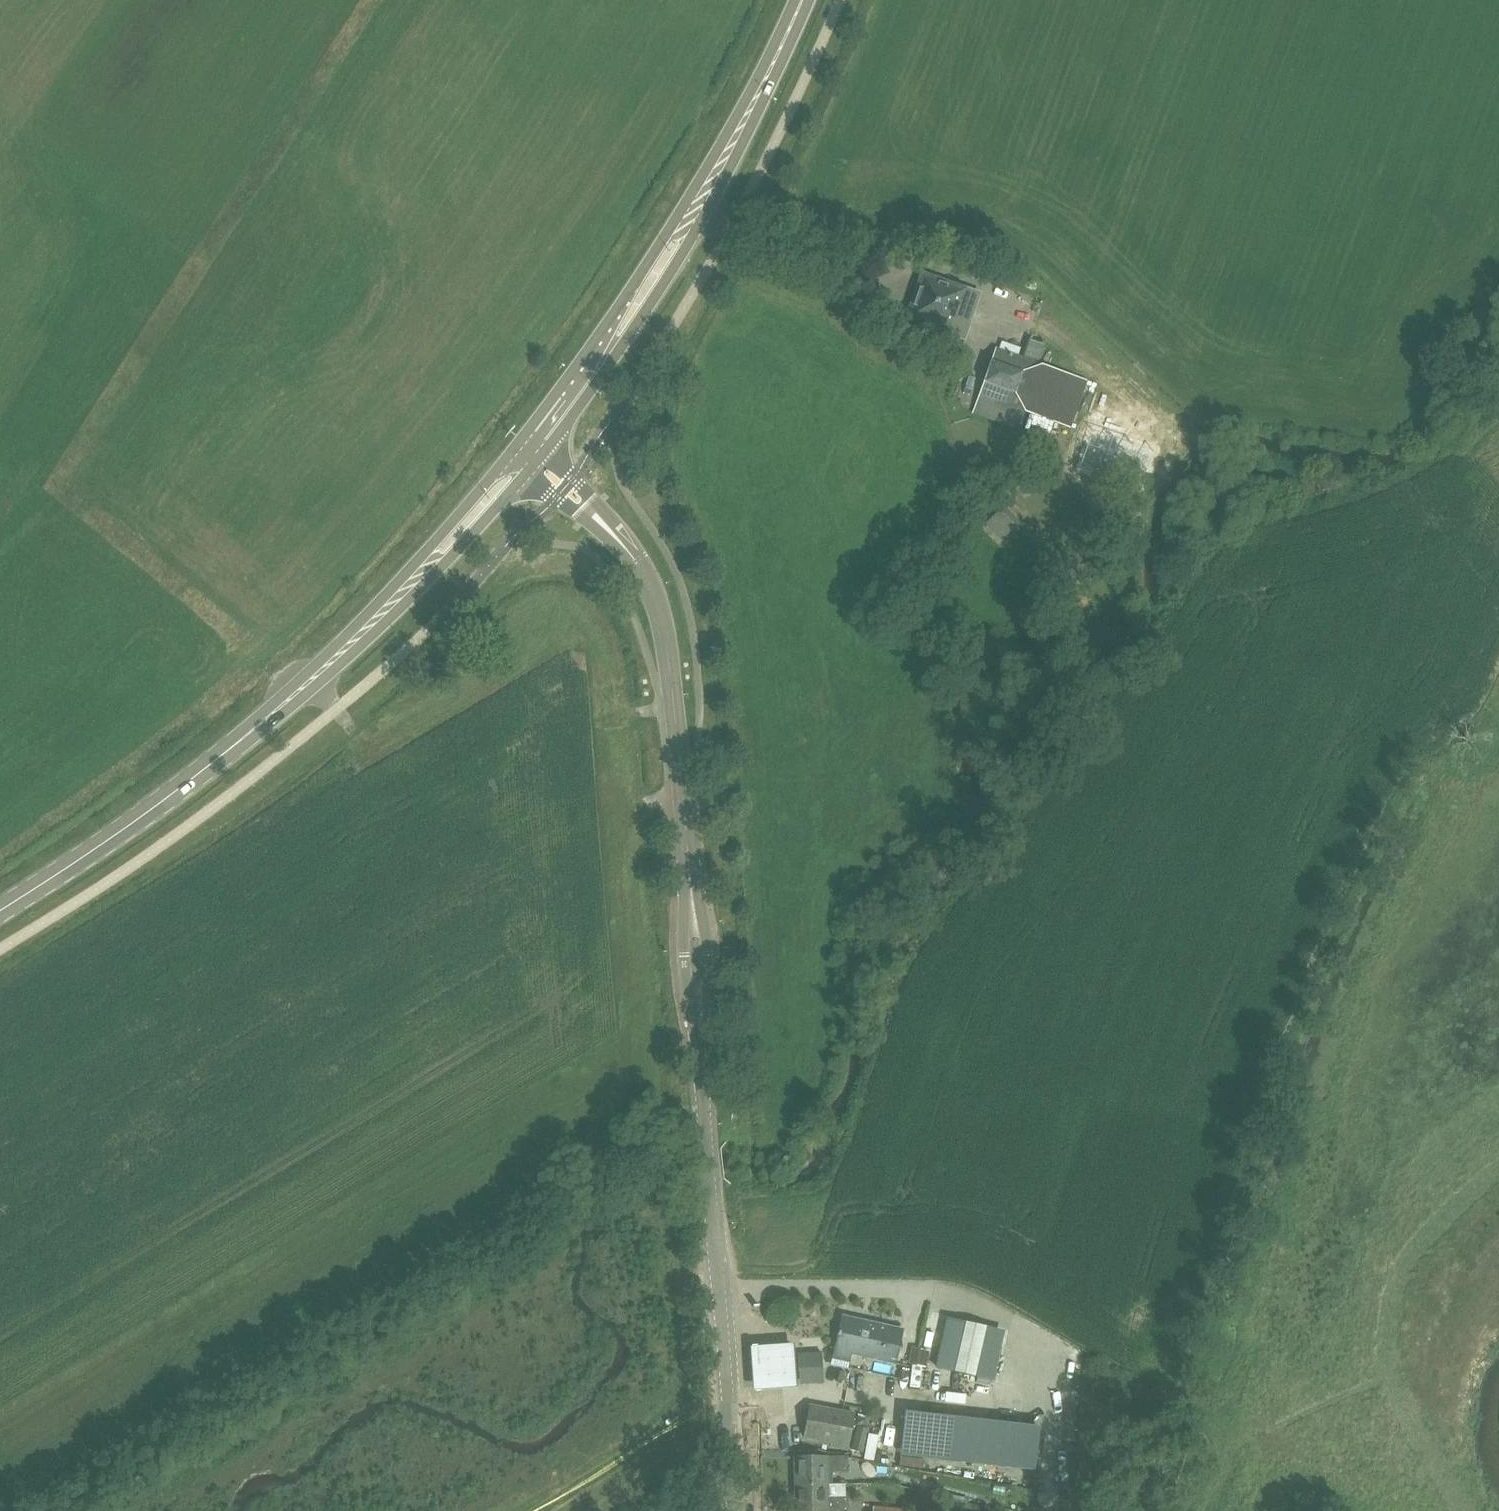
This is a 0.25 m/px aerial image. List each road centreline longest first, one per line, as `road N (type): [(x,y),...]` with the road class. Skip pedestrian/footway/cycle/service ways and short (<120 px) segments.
road 1 (secondary): [(803,5),(694,190),(517,443)]
road 2 (secondary): [(547,454),(688,242),(755,118),(803,5)]
road 3 (track): [(720,1272),(931,1269),(981,1277),(1190,1406)]
road 4 (secondary): [(517,443),(448,527),(206,772)]
road 5 (tertiary): [(735,1510),(703,1059)]
road 6 (secondary): [(206,772),(331,672),(529,473)]
road 7 (tertiary): [(689,864),(671,652),(639,560)]
road 8 (secondary): [(0,910),(206,772)]
road 9 (tertiary): [(703,1059),(709,954),(689,864)]
road 10 (tertiary): [(689,864),(686,956),(703,1059)]
road 11 (tertiary): [(639,560),(547,454)]
road 12 (tertiary): [(529,473),(639,560)]

